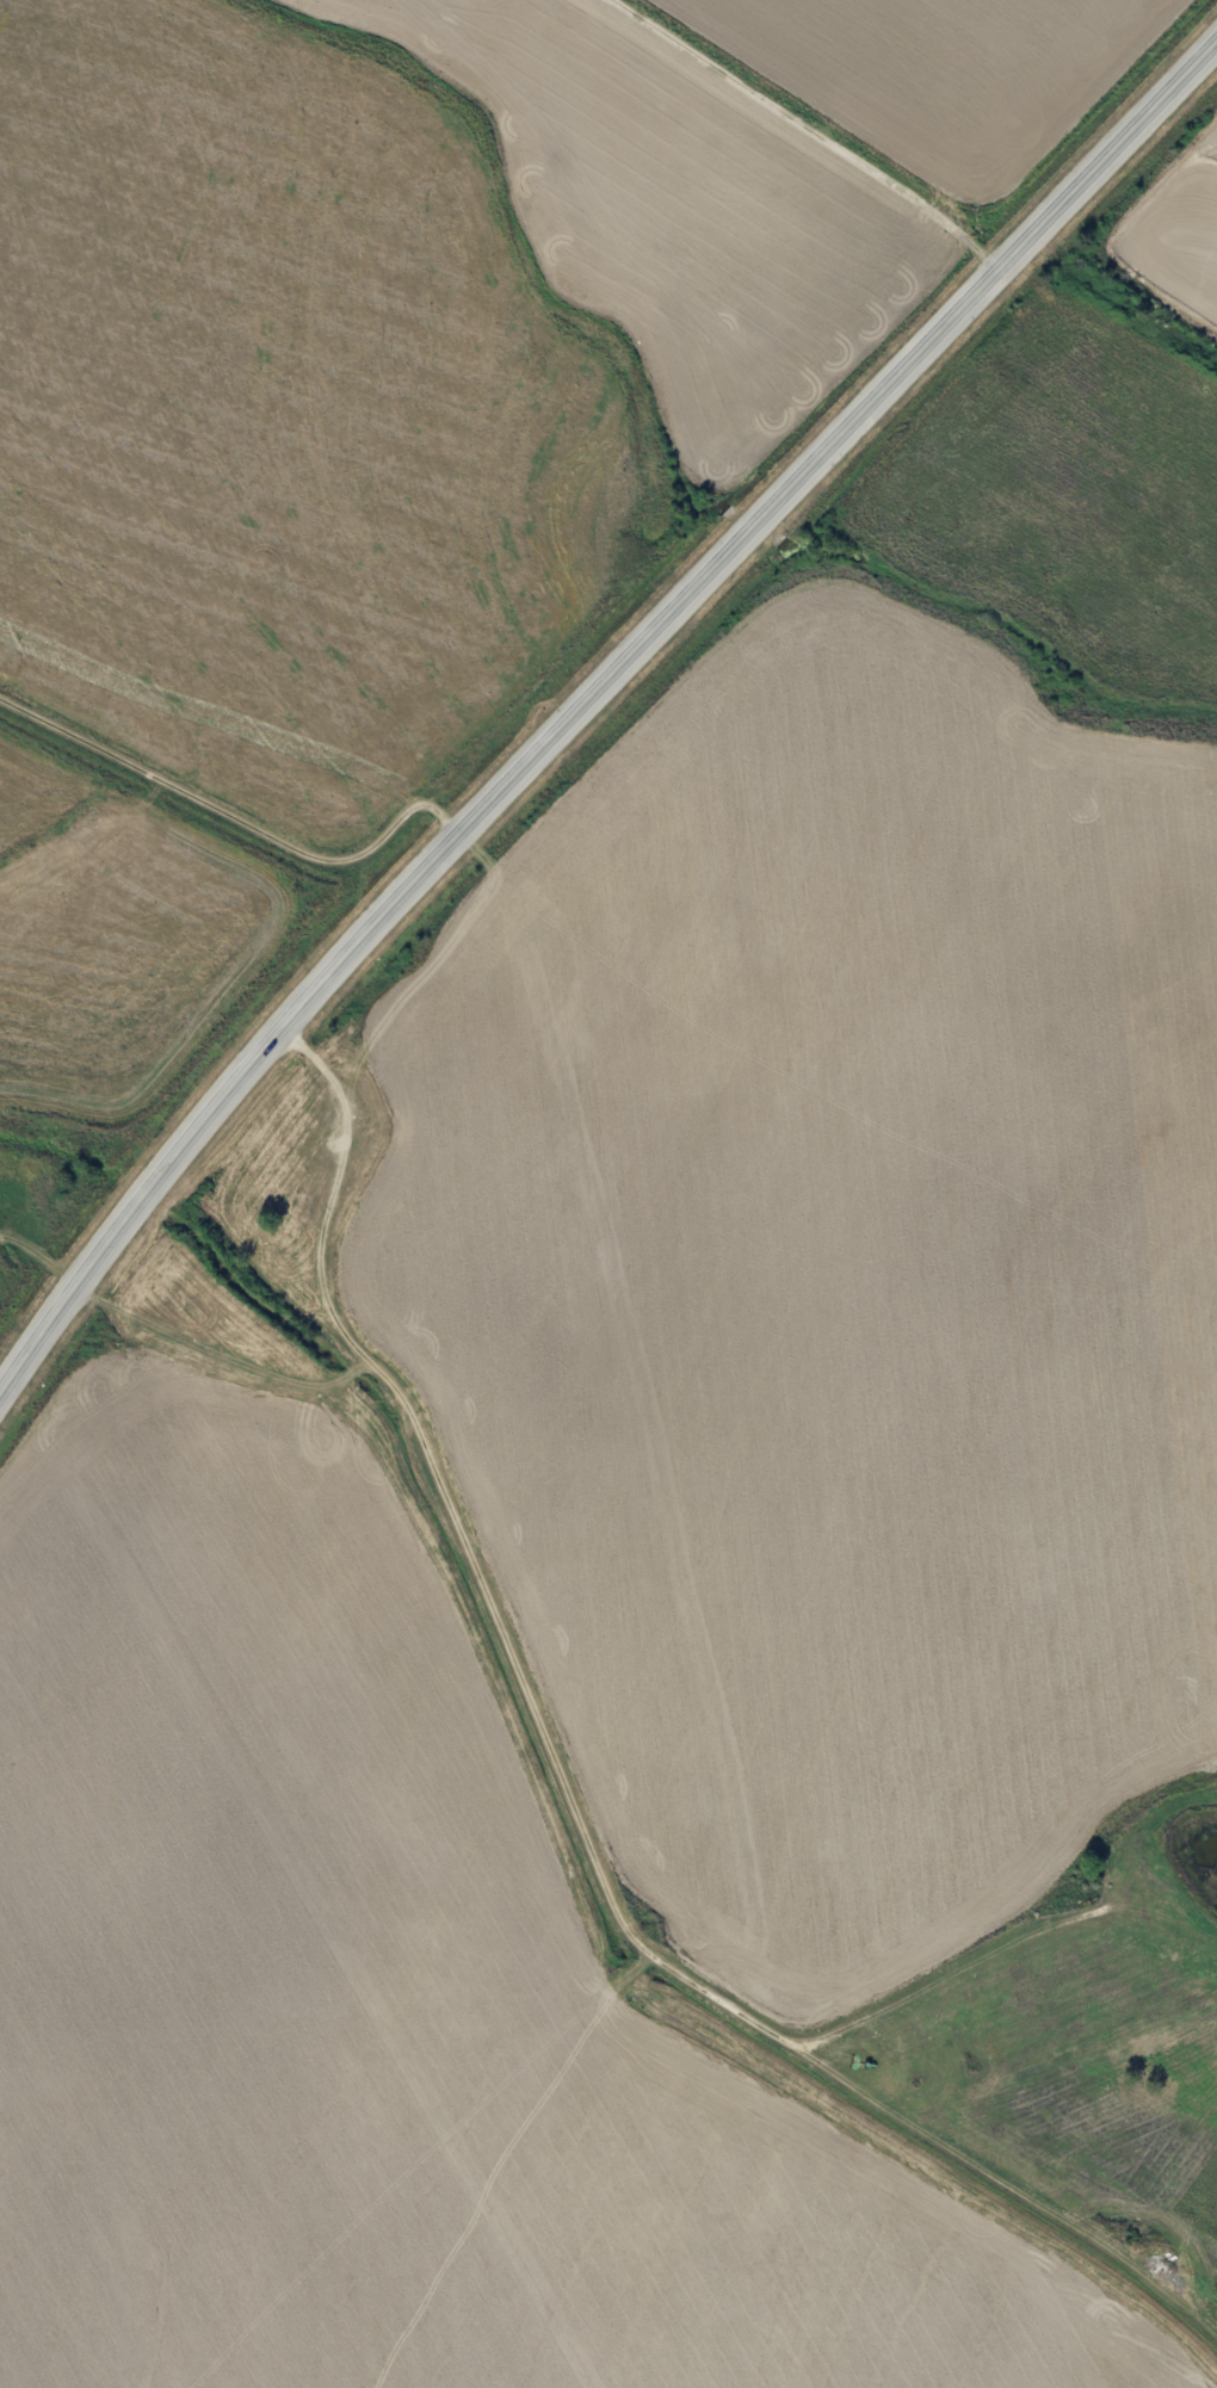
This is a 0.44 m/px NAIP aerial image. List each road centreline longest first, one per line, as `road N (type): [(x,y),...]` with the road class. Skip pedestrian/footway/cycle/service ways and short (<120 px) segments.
road 1 (secondary): [(0,1396),(148,1196),(262,1060),(620,669),(1216,52)]

